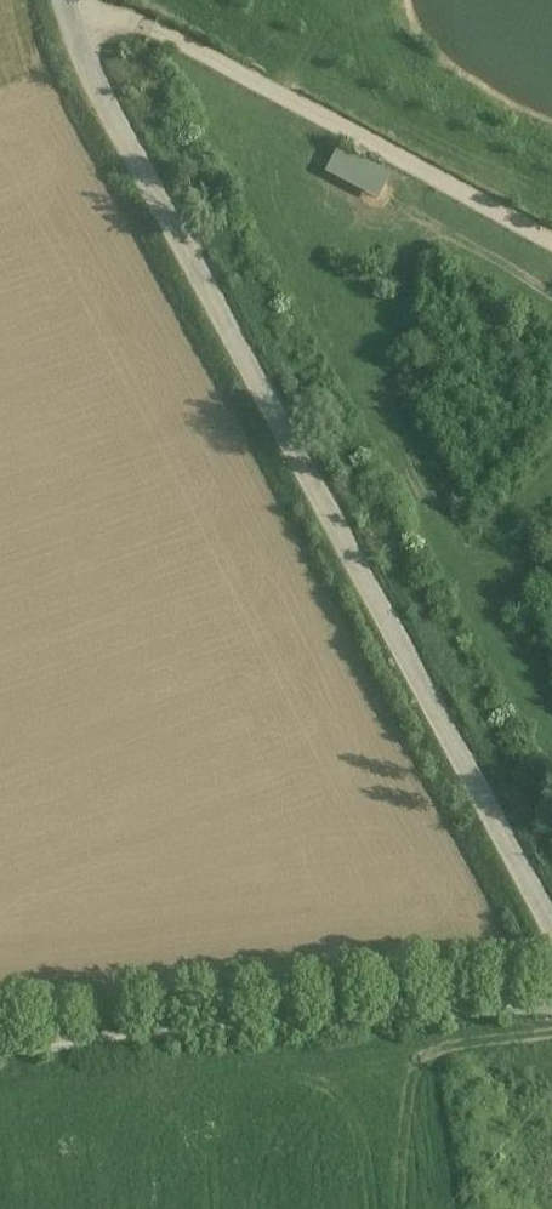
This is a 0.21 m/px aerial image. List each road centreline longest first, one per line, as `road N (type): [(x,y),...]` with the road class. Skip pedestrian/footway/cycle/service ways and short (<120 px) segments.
road 1 (unclassified): [(71,0),(89,71),(551,918)]
road 2 (unclassified): [(551,1005),(0,1052)]
road 3 (track): [(87,0),(551,240)]

